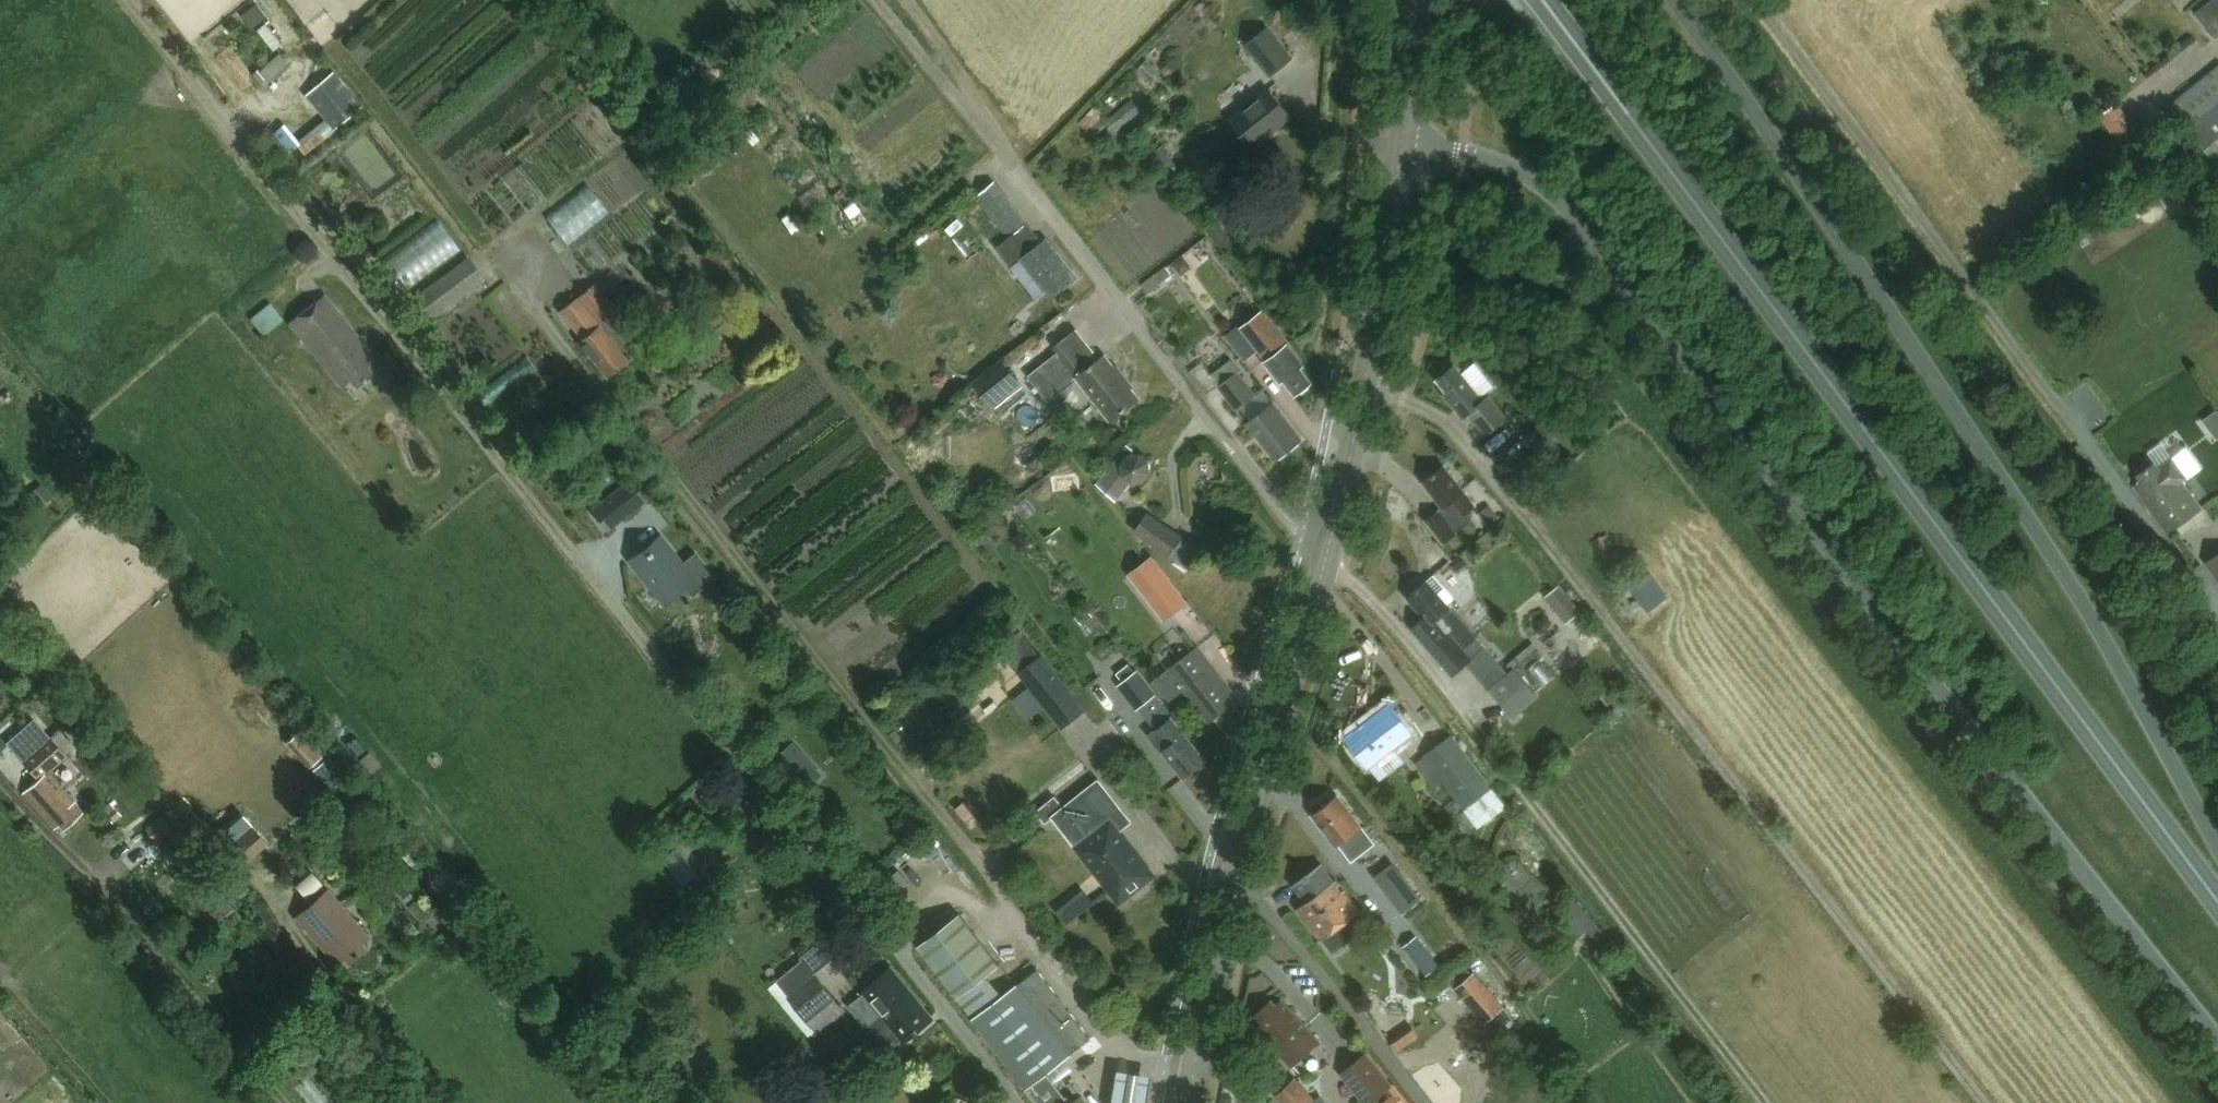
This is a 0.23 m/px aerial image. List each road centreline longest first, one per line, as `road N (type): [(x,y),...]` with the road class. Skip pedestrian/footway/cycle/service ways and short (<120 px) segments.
road 1 (trunk): [(1402,157),(1464,153),(1522,168),(1564,203),(2217,1033)]
road 2 (trunk): [(2217,900),(2043,690),(1537,0)]
road 3 (trunk): [(2217,859),(2054,556),(1673,0)]
road 4 (tertiary): [(1189,1102),(1236,840),(1327,564)]
road 5 (unclassified): [(1327,564),(989,129)]
road 6 (tertiary): [(1327,564),(1359,459),(1402,157)]
road 7 (track): [(989,129),(887,0)]
road 8 (tertiary): [(1402,157),(1428,0)]

